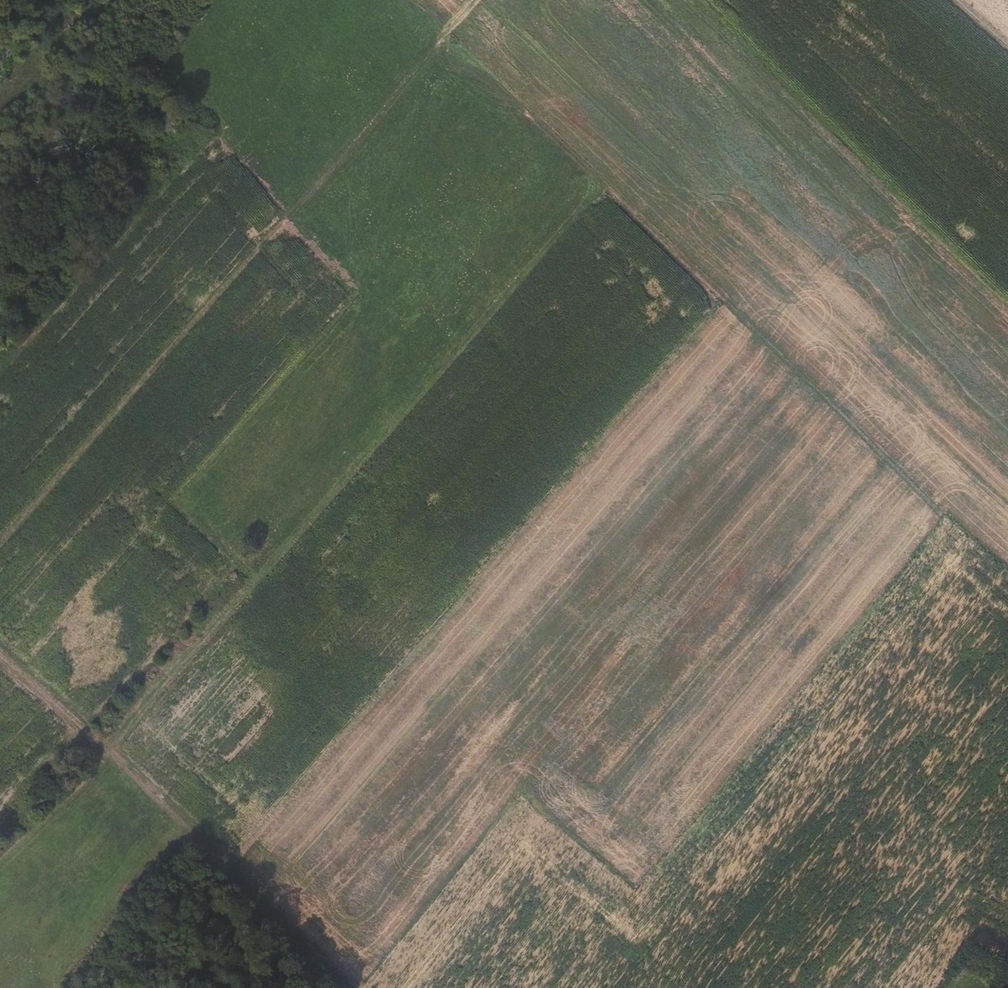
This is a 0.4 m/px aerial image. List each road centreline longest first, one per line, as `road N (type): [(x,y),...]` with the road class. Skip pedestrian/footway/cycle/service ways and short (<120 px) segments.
road 1 (track): [(467,0),(312,208),(281,226),(0,543)]

